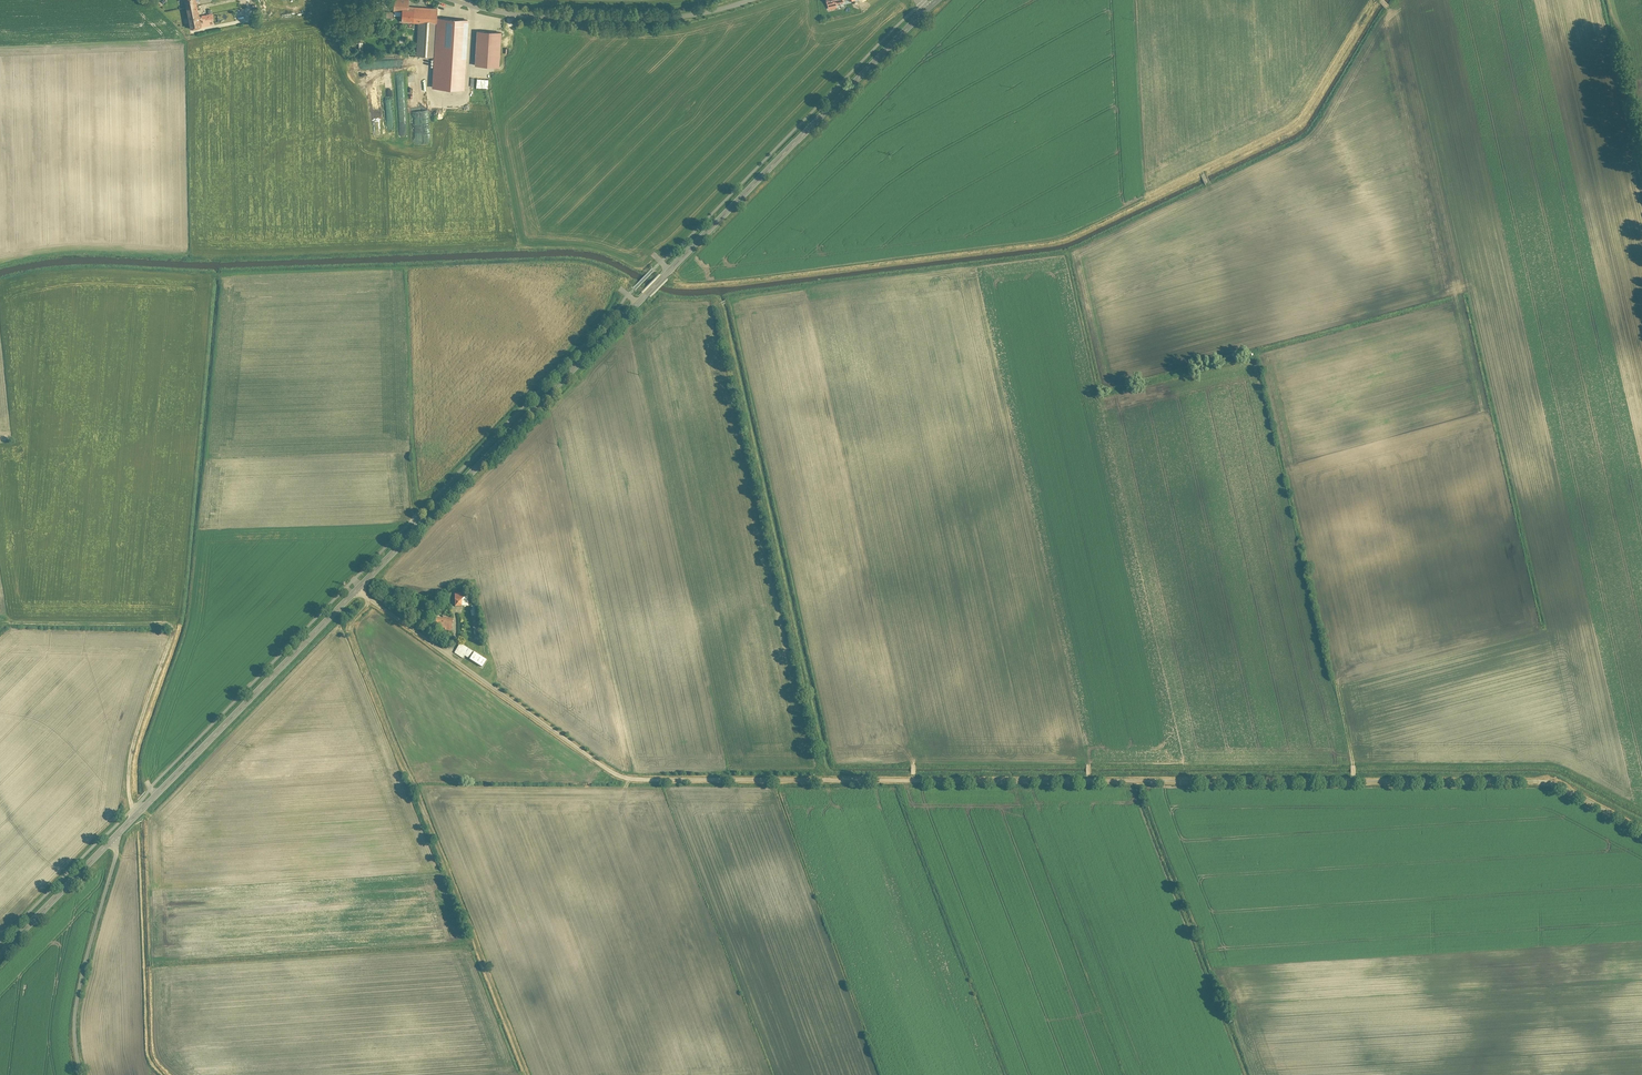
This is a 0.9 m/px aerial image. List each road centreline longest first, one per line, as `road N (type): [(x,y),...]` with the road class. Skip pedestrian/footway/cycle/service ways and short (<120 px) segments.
road 1 (residential): [(1641,828),(1542,781),(637,779),(601,763),(359,583)]
road 2 (tertiary): [(926,10),(359,583)]
road 3 (tertiary): [(359,583),(0,957)]
road 4 (track): [(138,817),(129,794),(132,750),(174,629),(0,624)]
road 5 (residential): [(753,0),(664,20),(517,15),(452,0)]

